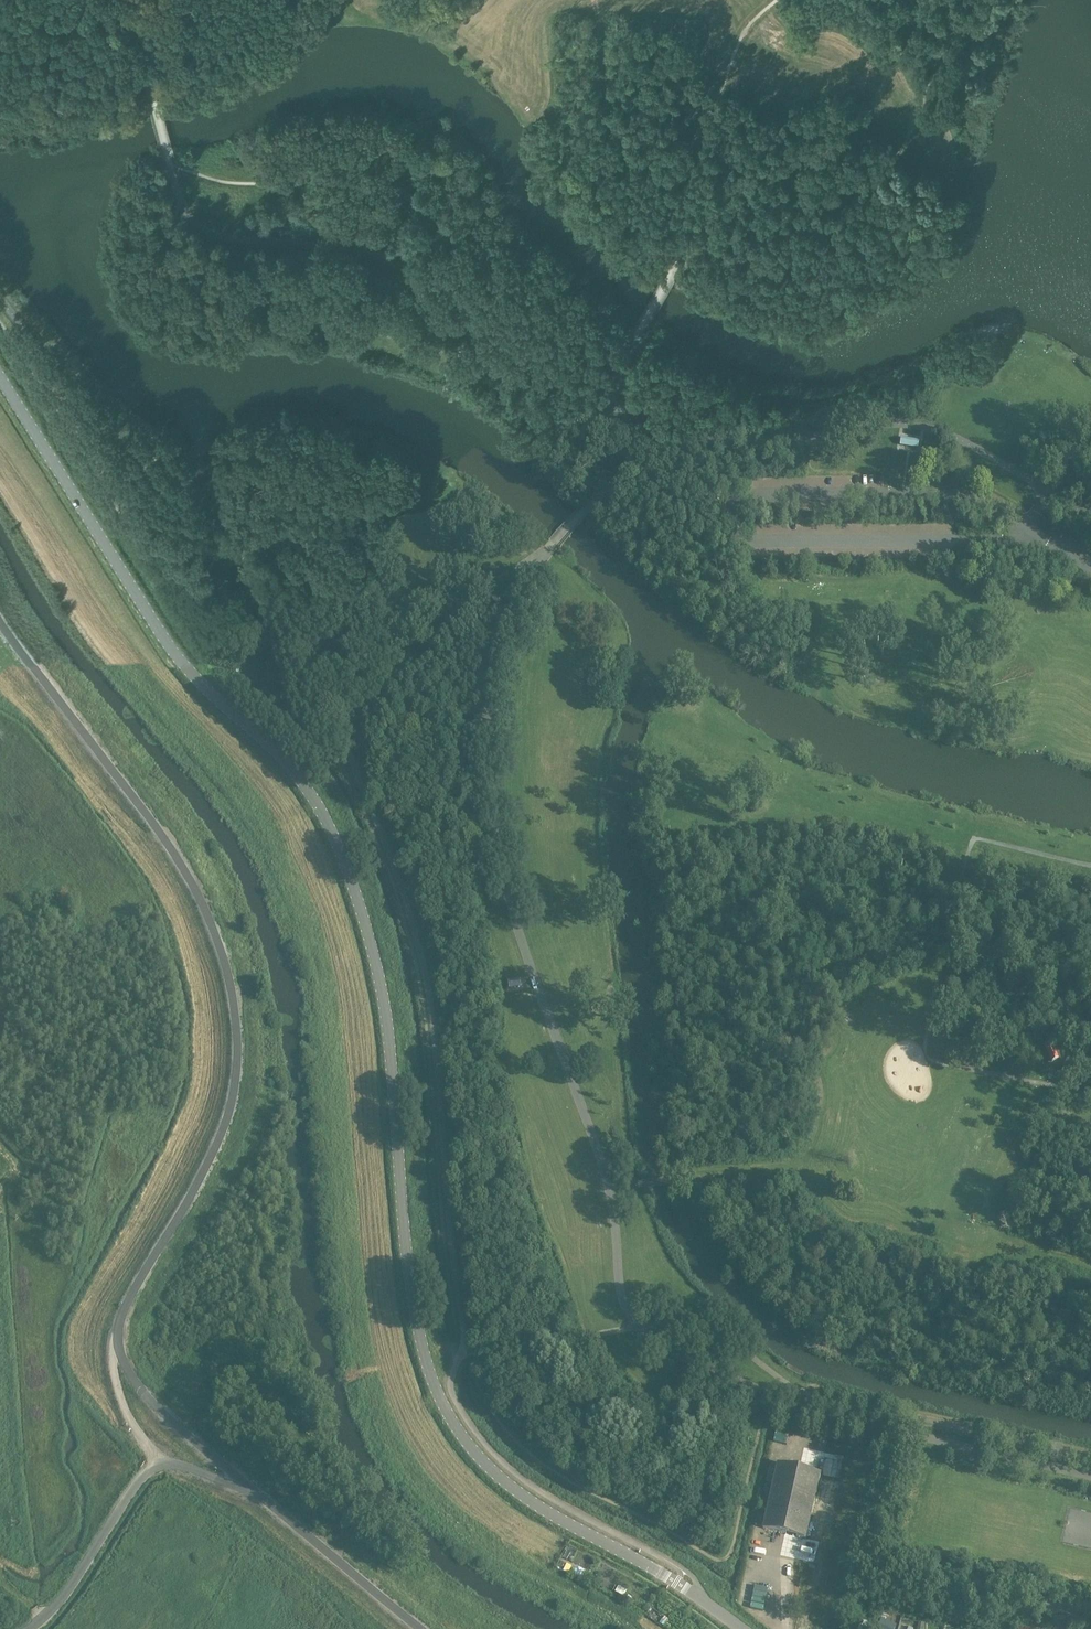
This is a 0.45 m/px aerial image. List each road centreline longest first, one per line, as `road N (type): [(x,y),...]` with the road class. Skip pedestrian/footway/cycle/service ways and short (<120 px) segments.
road 1 (tertiary): [(738,1628),(680,1585),(517,1498),(442,1416),(406,1282),(380,1001),(340,856),(290,771),(179,664),(0,377)]
road 2 (unclassified): [(1090,1476),(791,1400),(672,1351),(623,1314),(604,1177),(499,895),(481,771),(477,693),(487,642),(500,612),(553,545)]
road 3 (unclassified): [(248,1490),(161,1413),(125,1368),(117,1343),(127,1302),(203,1177),(231,1098),(236,1030),(223,962),(200,902),(163,841),(0,623)]
road 4 (unclassified): [(1090,571),(1007,517),(944,492),(724,498),(624,480),(553,545)]
road 5 (unclassified): [(30,1628),(60,1600),(153,1468),(181,1465),(248,1490)]
road 6 (unclassified): [(418,1628),(248,1490)]
road 7 (track): [(117,1343),(120,1392),(158,1466)]

